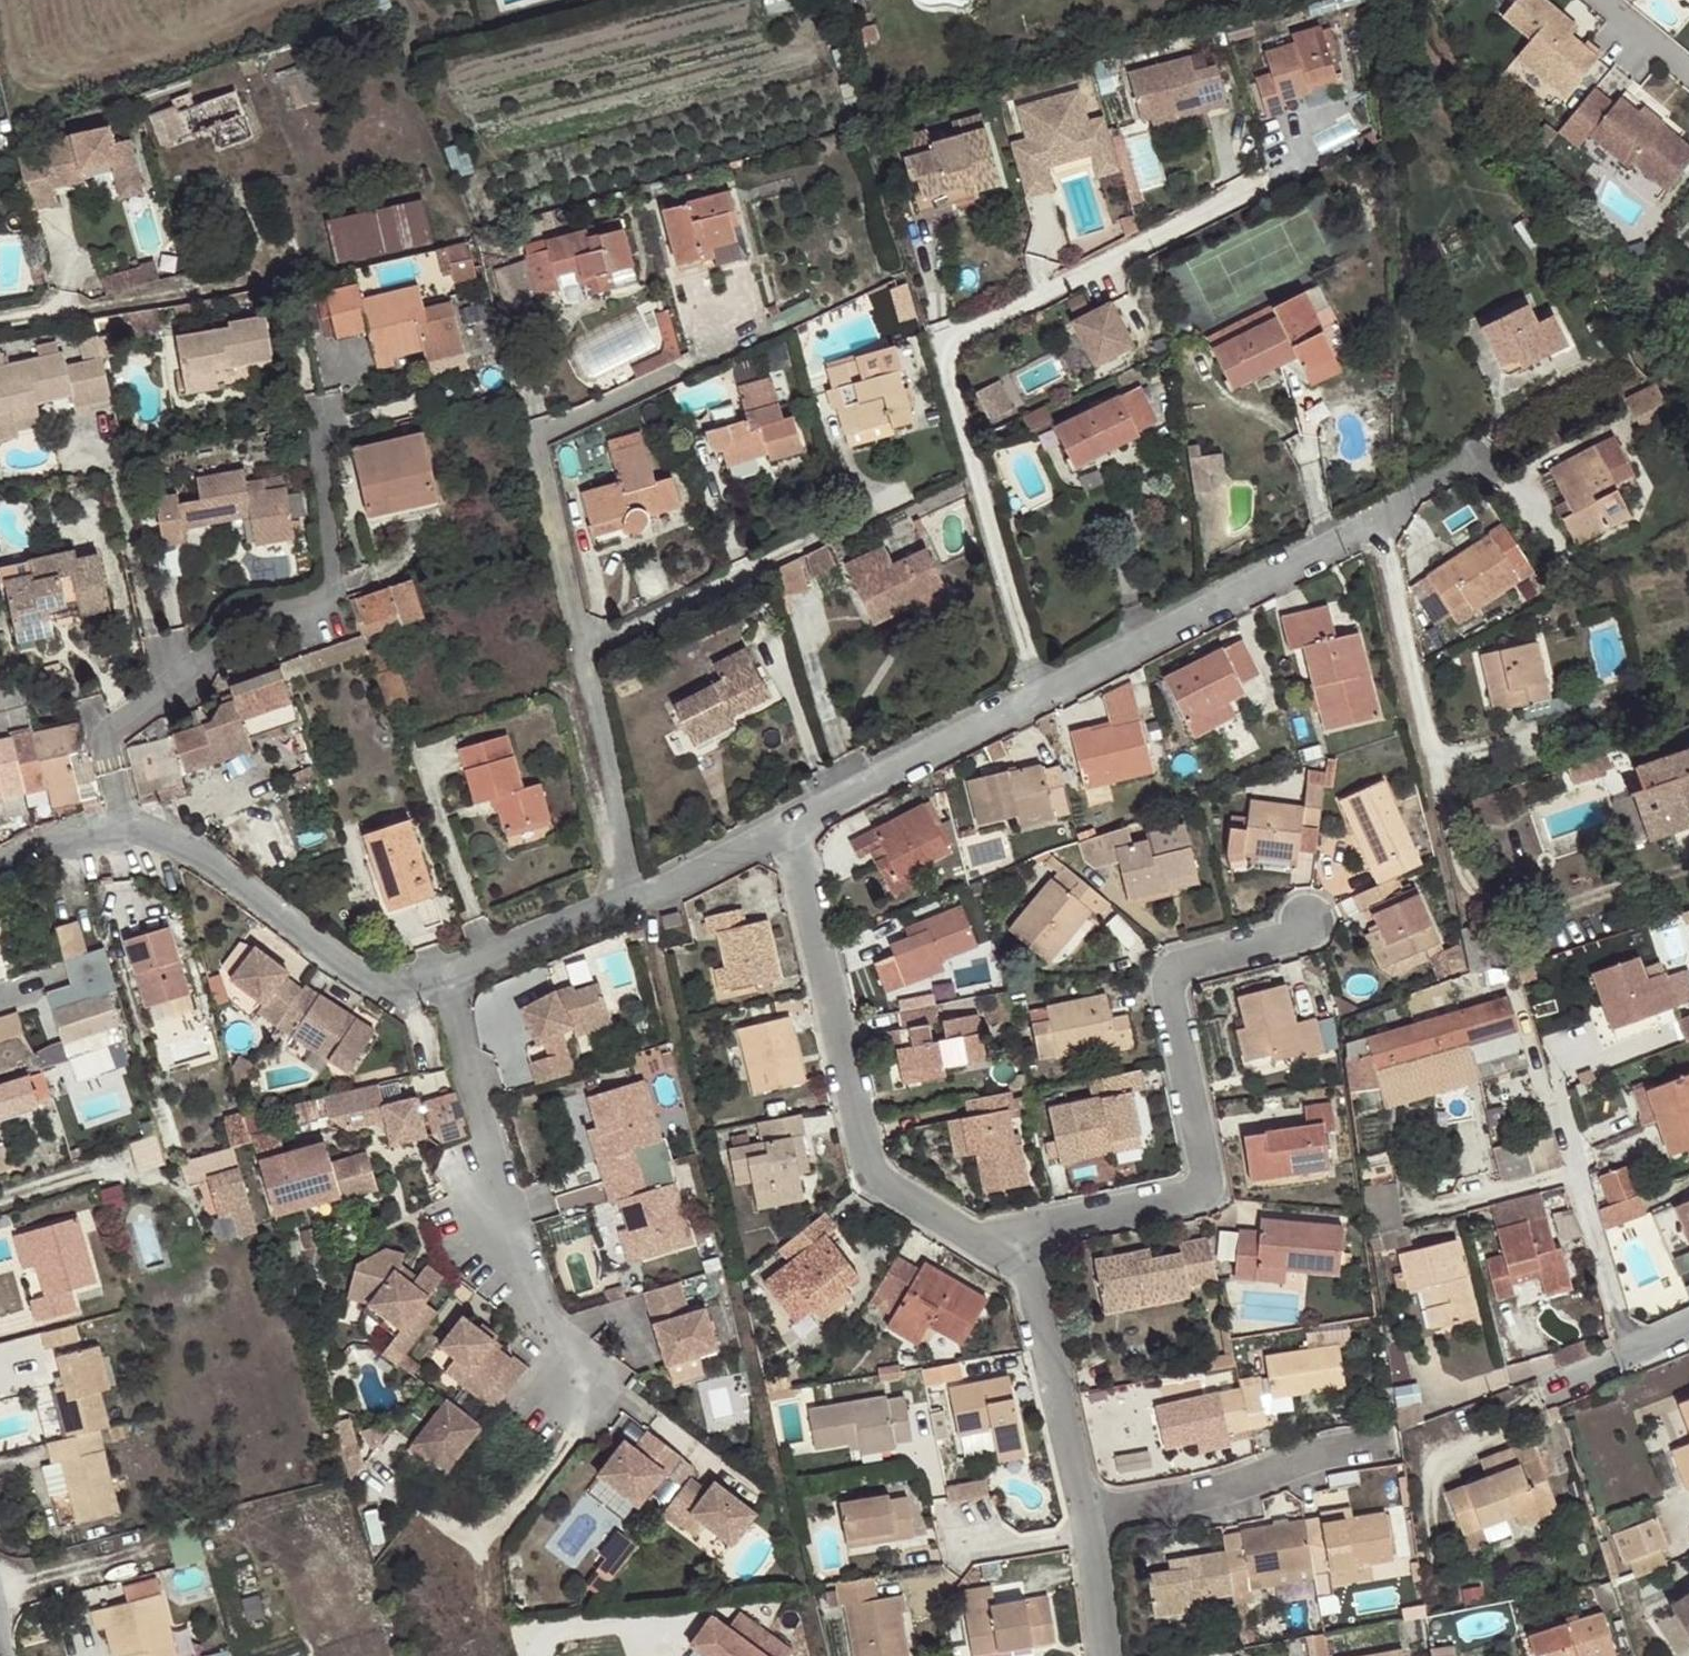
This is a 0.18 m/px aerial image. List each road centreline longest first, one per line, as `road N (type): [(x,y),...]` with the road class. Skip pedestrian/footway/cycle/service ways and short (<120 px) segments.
road 1 (residential): [(1044,694),(940,342),(1270,179)]
road 2 (residential): [(488,1544),(609,1377),(552,1328),(441,988)]
road 3 (residential): [(1311,927),(1171,970),(1209,1189),(1048,1223),(1011,1261)]
road 4 (residential): [(332,396),(336,426),(322,450),(323,594),(108,729),(126,828)]
road 5 (residential): [(787,827),(862,1162),(1011,1261)]
road 6 (residential): [(690,365),(537,434),(584,646)]
road 7 (residential): [(1044,694),(1380,520)]
road 8 (residential): [(126,828),(163,838),(368,977),(410,993),(441,988)]
road 9 (residential): [(584,646),(856,514)]
road 10 (residential): [(787,827),(1044,694)]
road 11 (residential): [(1011,1261),(1034,1281),(1090,1522)]
road 12 (residential): [(1353,1444),(1090,1522)]
road 13 (residential): [(584,646),(646,900)]
road 14 (residential): [(1380,520),(1443,771)]
road 15 (residential): [(1380,520),(1609,401)]
road 16 (residential): [(441,988),(646,900)]
road 17 (residential): [(204,284),(0,315)]
road 18 (residential): [(1540,1392),(1688,1326)]
road 19 (residential): [(646,900),(787,827)]
road 20 (residential): [(1093,1535),(960,1554)]
road 21 (residential): [(0,868),(44,845),(126,828)]
road 22 (residential): [(1093,1535),(1111,1655)]

